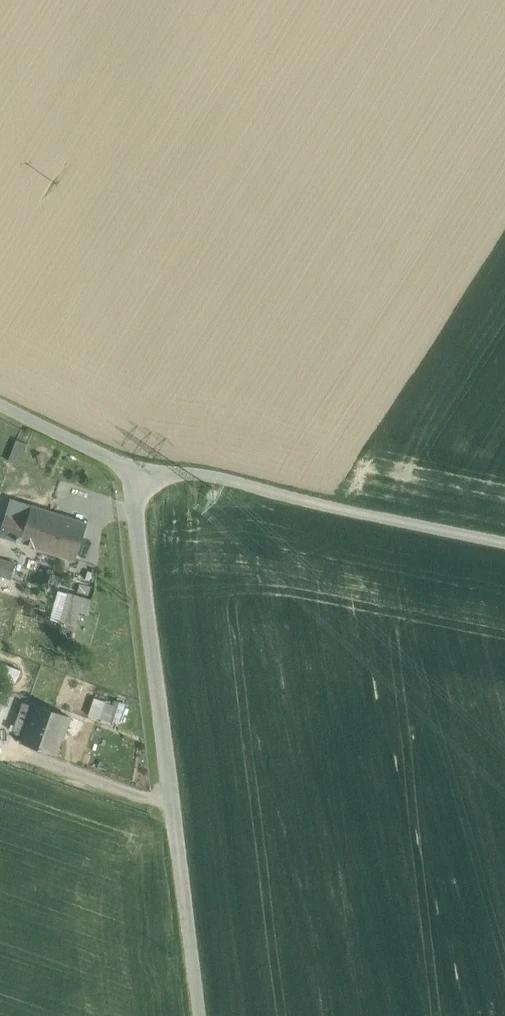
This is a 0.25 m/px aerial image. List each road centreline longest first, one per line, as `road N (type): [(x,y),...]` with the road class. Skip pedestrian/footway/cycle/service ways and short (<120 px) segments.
road 1 (unclassified): [(198,1015),(132,468)]
road 2 (unclassified): [(132,468),(206,472),(504,542)]
road 3 (unclassified): [(0,406),(132,468)]

